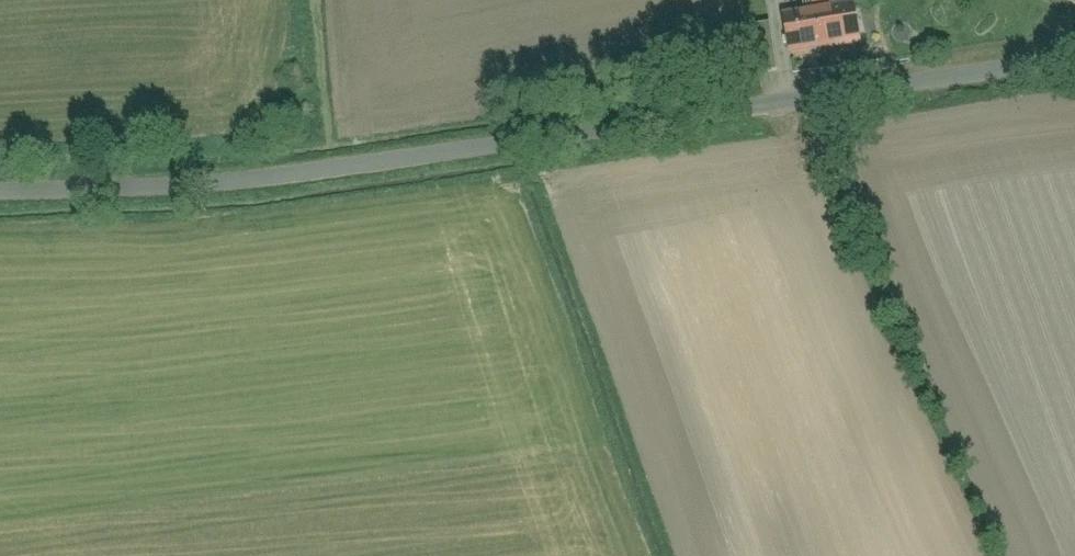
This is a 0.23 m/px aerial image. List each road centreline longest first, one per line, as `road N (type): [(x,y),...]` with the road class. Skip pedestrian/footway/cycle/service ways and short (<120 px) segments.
road 1 (unclassified): [(1074,49),(887,84),(415,143),(0,183)]

